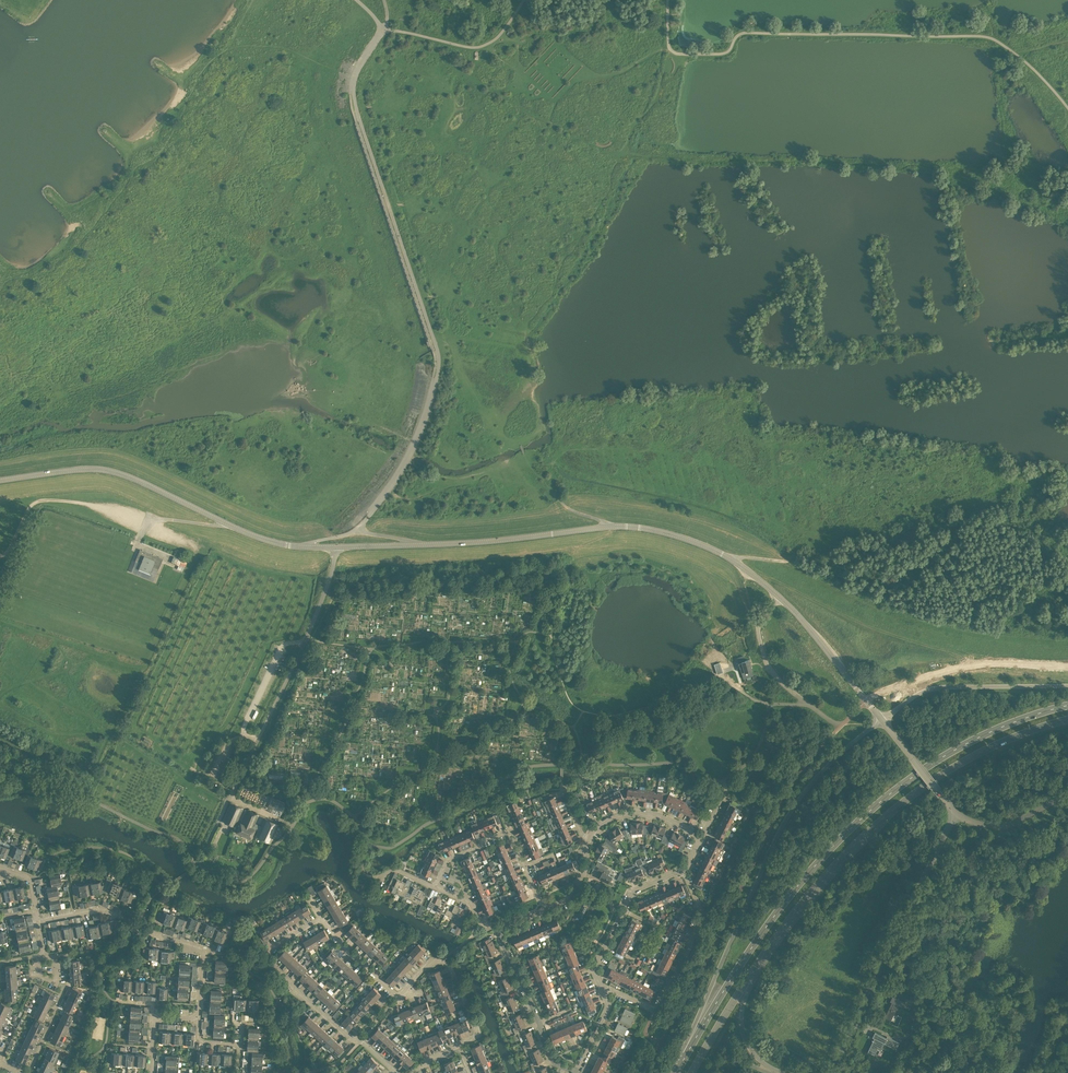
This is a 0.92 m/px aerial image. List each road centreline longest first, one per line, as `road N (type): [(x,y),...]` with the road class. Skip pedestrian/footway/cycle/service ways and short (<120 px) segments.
road 1 (unclassified): [(357,531),(401,470),(439,362),(355,105),(354,79),(382,28),(356,0)]
road 2 (secondary): [(1067,705),(955,750),(859,821),(783,903),(680,1064)]
road 3 (secondary): [(751,973),(839,860),(899,805),(971,756),(1067,719)]
road 4 (secondary): [(882,719),(820,774),(781,827),(680,1064)]
road 5 (tertiary): [(779,598),(724,556),(645,529),(417,545)]
road 6 (tertiary): [(0,481),(109,471),(244,532),(300,547)]
road 7 (tertiary): [(829,1072),(956,813)]
road 8 (unclassified): [(230,797),(306,638),(333,547)]
road 9 (residential): [(396,1072),(272,958),(324,920)]
road 10 (residential): [(683,870),(702,917),(654,1010),(604,994)]
road 11 (unclassified): [(866,701),(839,728),(775,675),(758,631),(779,598)]
road 12 (secondary): [(1067,685),(937,688),(882,719)]
road 13 (track): [(0,556),(41,501),(84,503),(146,525)]
road 14 (residential): [(459,1045),(479,1035),(447,960),(430,963),(397,996)]
road 15 (residential): [(604,994),(595,970),(631,894),(683,870)]
road 16 (residential): [(497,929),(553,1061),(573,1072)]
road 17 (residential): [(180,943),(99,908),(38,920)]
road 18 (tertiary): [(866,701),(779,598)]
road 19 (residential): [(525,866),(508,831),(446,862),(435,886)]
road 20 (residential): [(697,836),(639,812),(607,819),(588,838)]
road 21 (unclassified): [(1067,795),(1004,826),(956,813)]
road 22 (secondary): [(784,1072),(758,1058),(743,1033),(751,973)]

